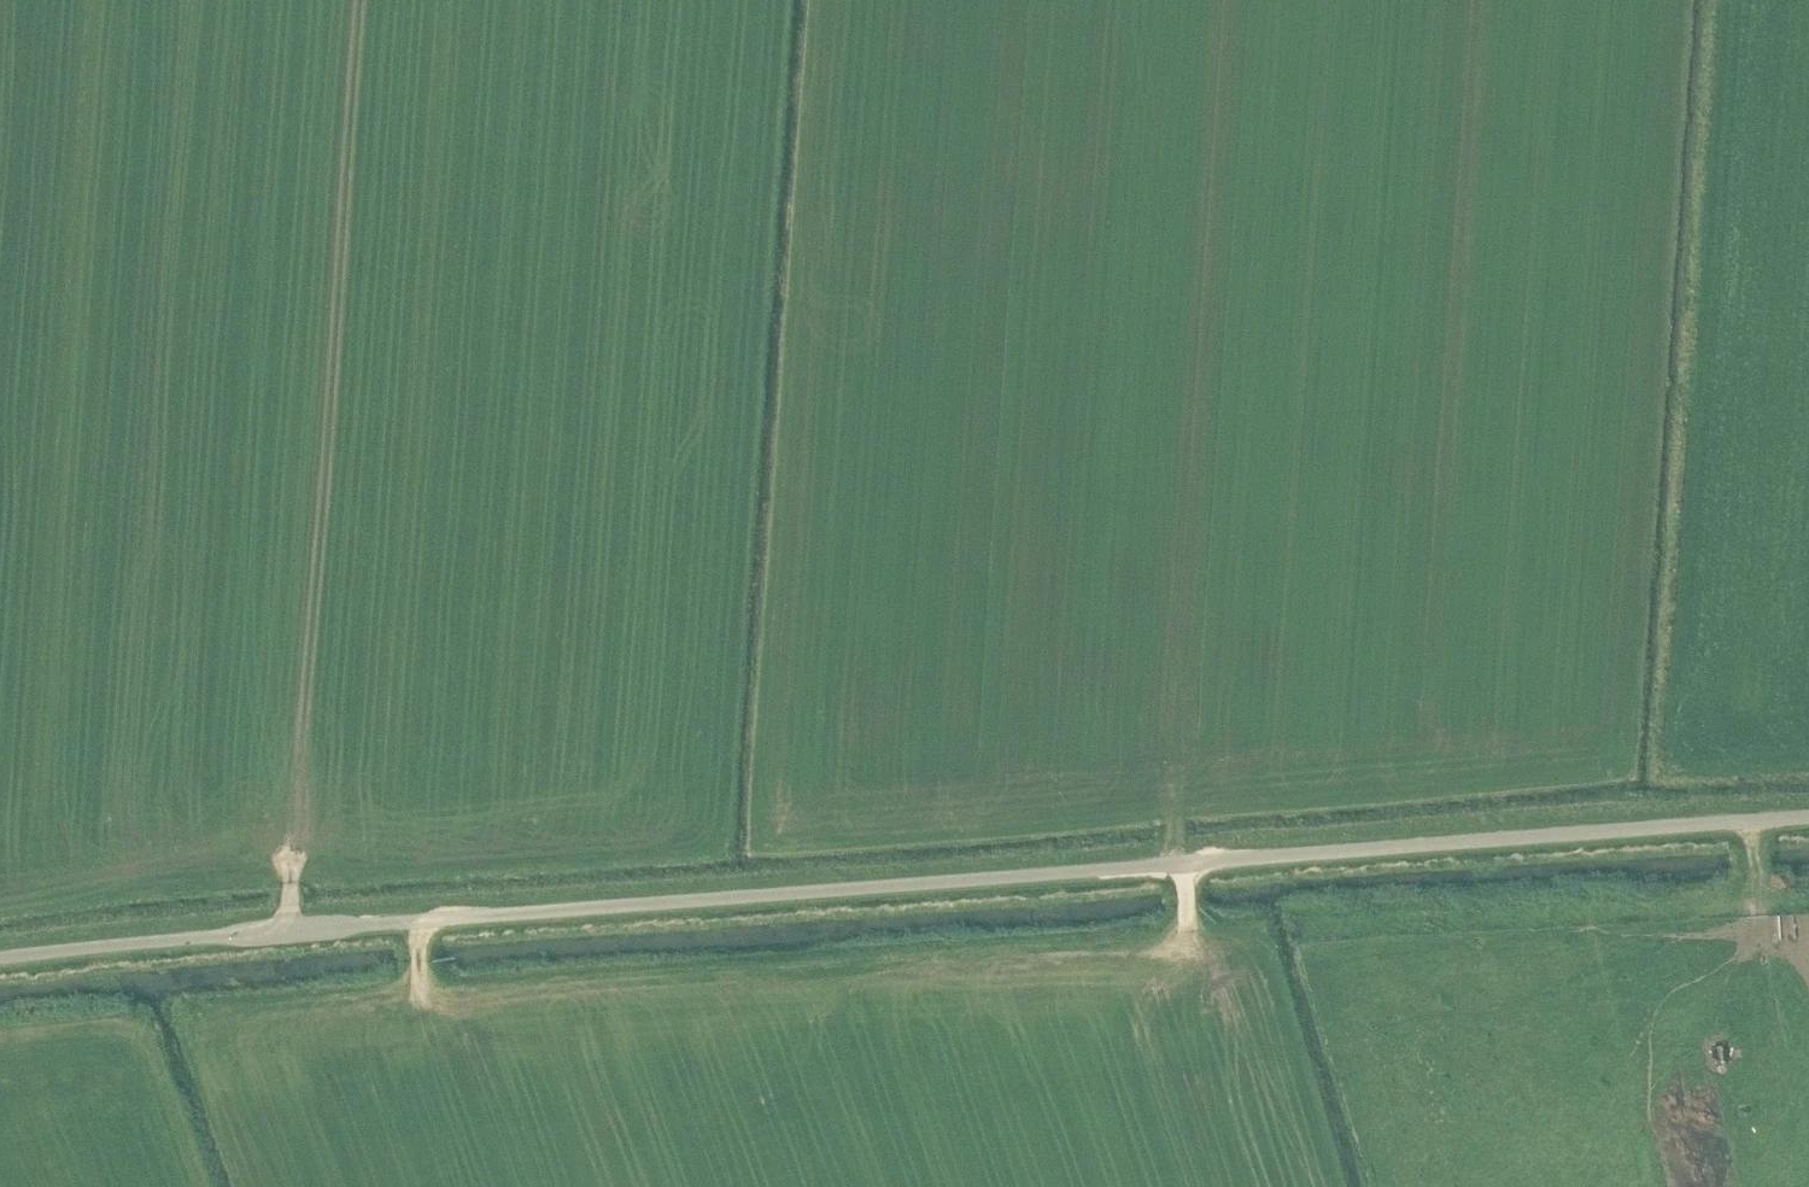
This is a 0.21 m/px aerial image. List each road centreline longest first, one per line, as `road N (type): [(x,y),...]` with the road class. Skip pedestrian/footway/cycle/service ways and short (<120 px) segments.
road 1 (unclassified): [(1808,820),(1183,857),(0,960)]

